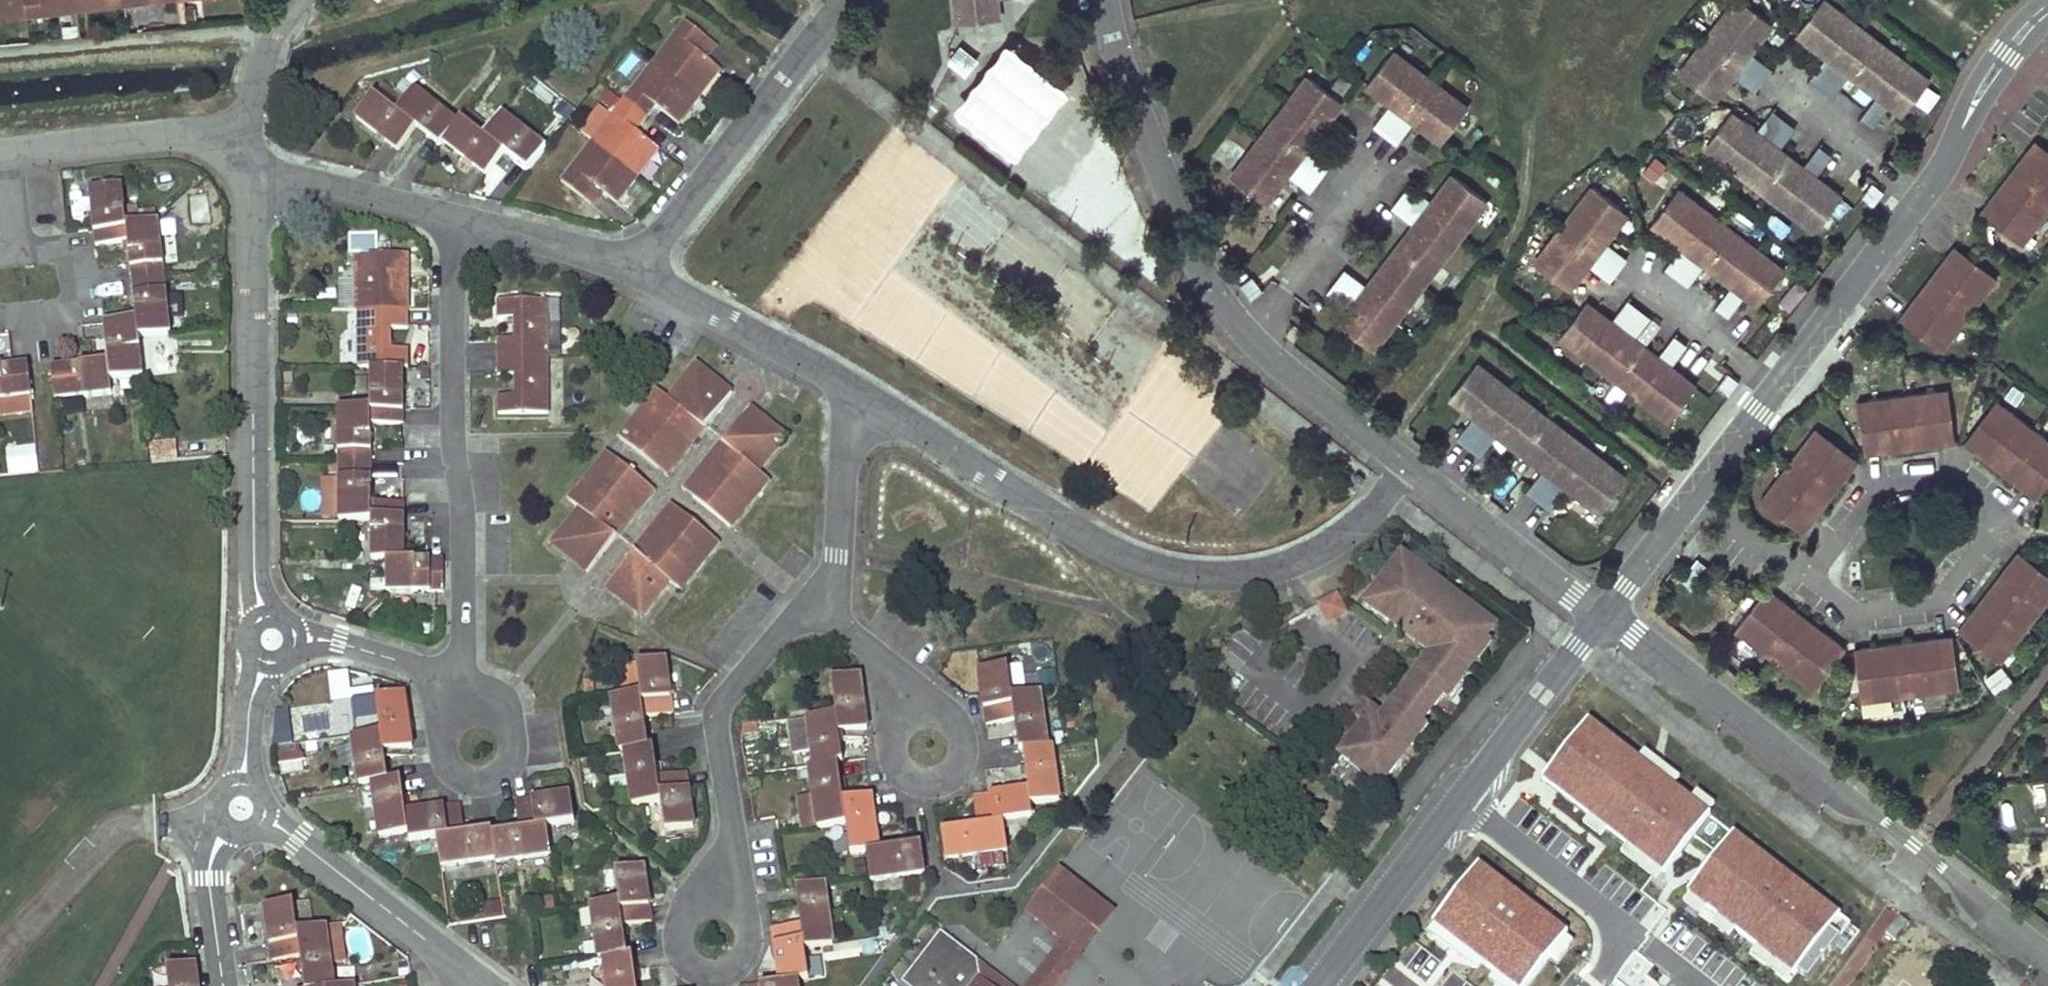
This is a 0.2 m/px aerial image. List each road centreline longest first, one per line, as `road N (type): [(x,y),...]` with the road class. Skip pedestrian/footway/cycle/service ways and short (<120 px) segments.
road 1 (residential): [(1403,466),(1339,533),(1288,559),(1224,573),(1169,568),(1109,549),(1044,513),(850,386),(636,268)]
road 2 (residential): [(251,171),(253,614),(244,793)]
road 3 (residential): [(1103,0),(1114,55),(1211,293),(1260,351),(1403,466)]
road 4 (residential): [(1601,622),(2047,966)]
road 5 (residential): [(636,268),(251,171)]
road 6 (residential): [(842,0),(636,268)]
road 7 (residential): [(244,793),(484,985)]
road 8 (residential): [(1601,622),(1773,392)]
road 9 (residential): [(1457,799),(1596,906),(1614,929),(1616,946),(1590,985)]
road 10 (residential): [(1773,392),(1927,192)]
road 11 (residential): [(1403,466),(1601,622)]
road 12 (residential): [(241,135),(0,154)]
road 13 (residential): [(1312,985),(1457,799)]
road 14 (residential): [(1457,799),(1601,622)]
road 15 (residential): [(2044,0),(1985,64),(1927,192)]
road 16 (residential): [(1927,192),(2047,23)]
road 17 (residential): [(218,985),(210,857),(244,793)]
road 18 (residential): [(1773,392),(1634,277)]
road 19 (residential): [(1927,192),(1781,89)]

